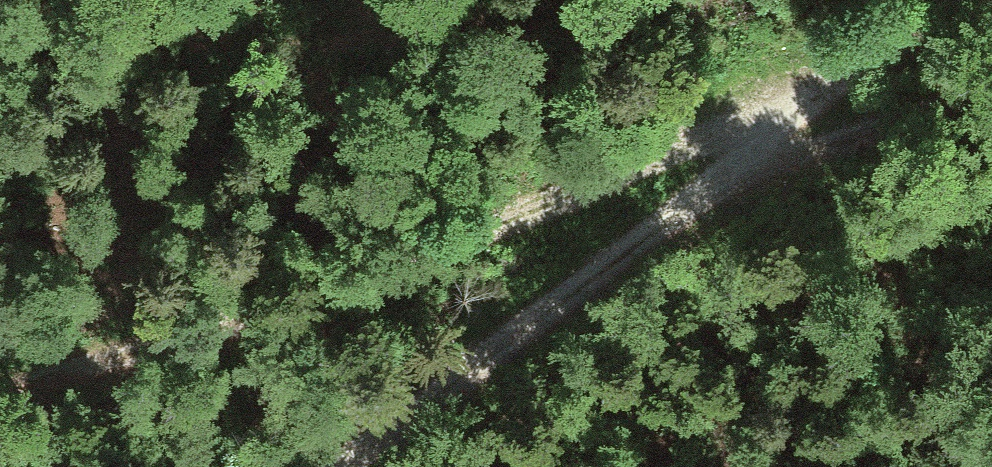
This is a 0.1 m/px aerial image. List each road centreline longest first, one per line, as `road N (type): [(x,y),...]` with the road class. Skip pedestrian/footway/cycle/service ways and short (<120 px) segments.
road 1 (track): [(0,388),(740,155),(991,84)]
road 2 (track): [(329,466),(740,155),(977,0)]

